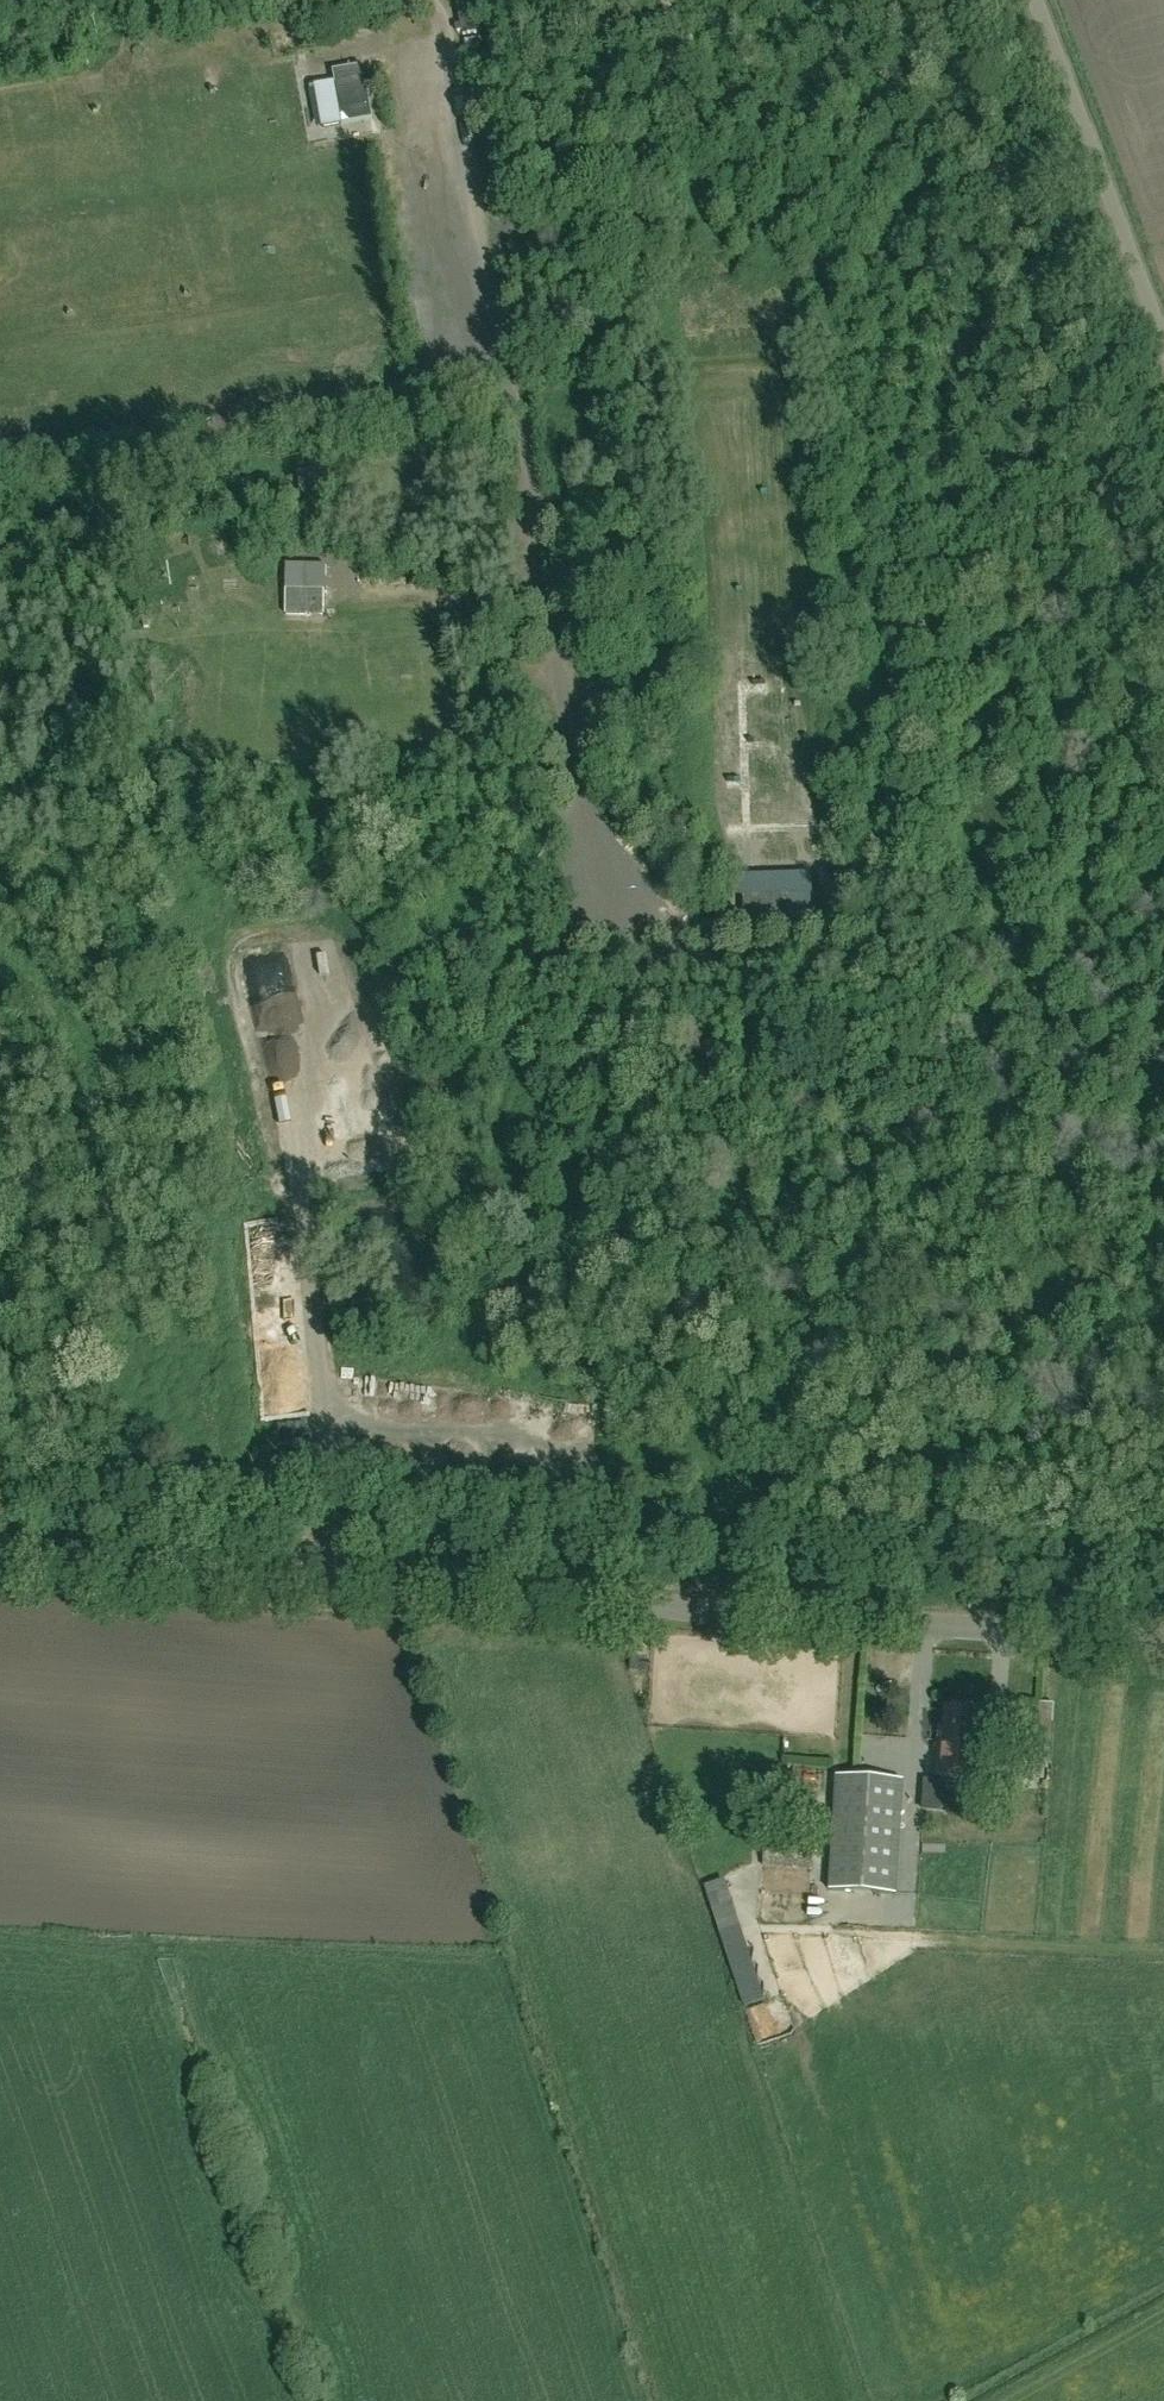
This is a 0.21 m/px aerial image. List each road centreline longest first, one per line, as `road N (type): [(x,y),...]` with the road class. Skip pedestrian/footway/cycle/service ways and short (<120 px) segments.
road 1 (unclassified): [(0,1564),(1163,1639)]
road 2 (track): [(701,895),(617,888),(591,871),(587,857),(444,29),(429,0)]
road 3 (track): [(62,1568),(141,1933)]
road 4 (unclassified): [(1163,342),(1037,0)]
road 5 (track): [(1163,1952),(919,1939)]

